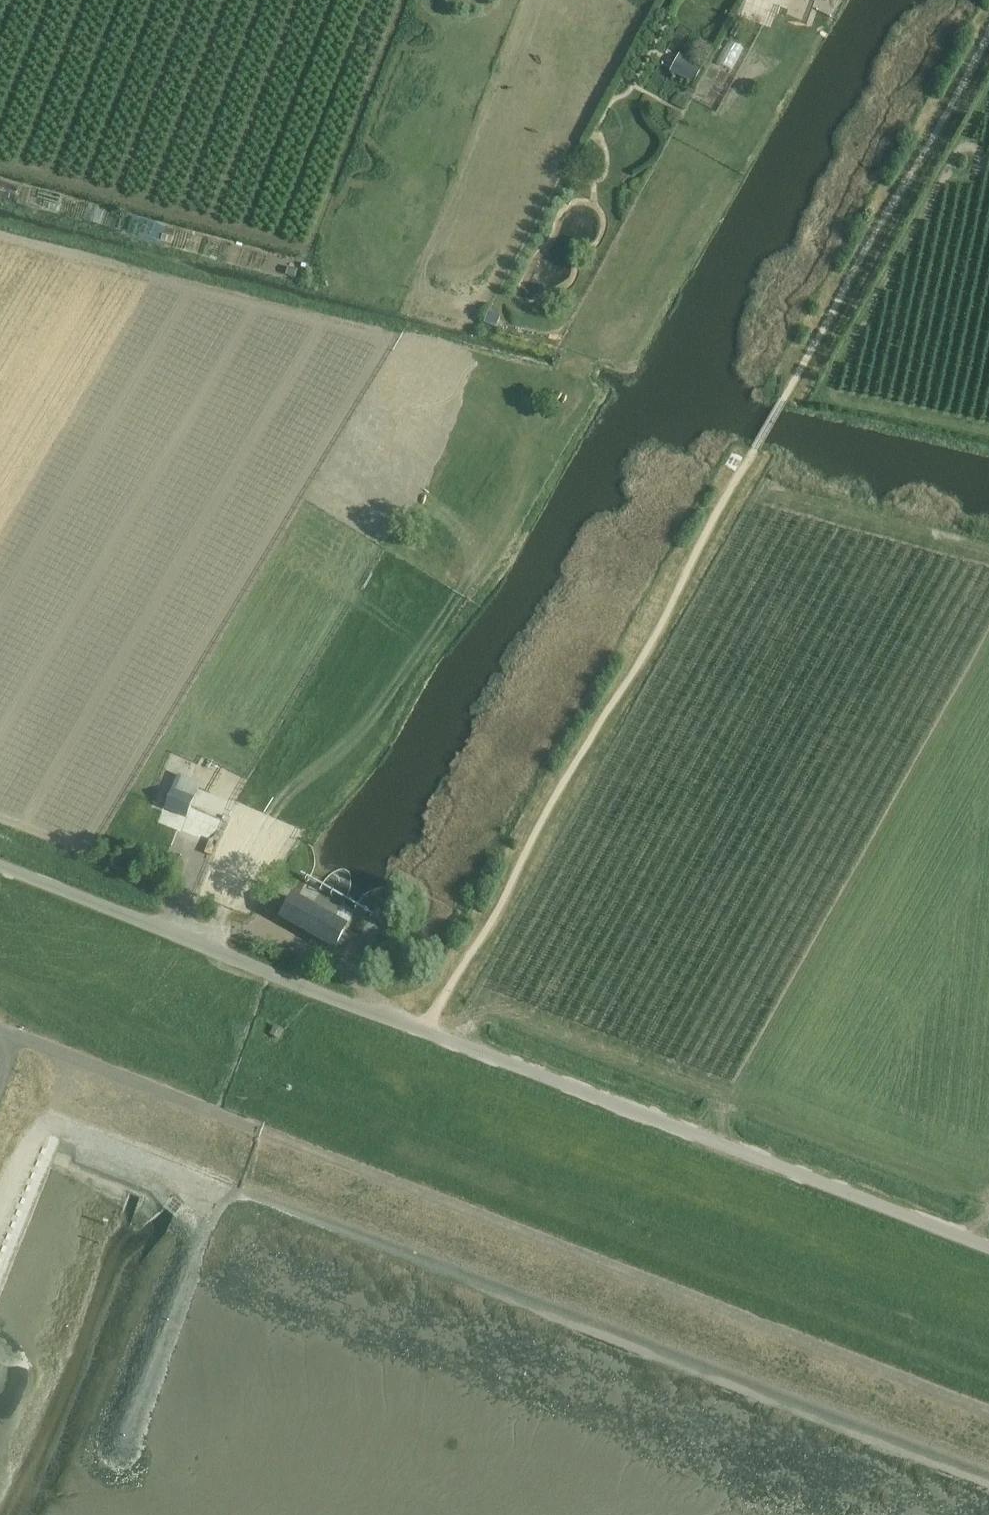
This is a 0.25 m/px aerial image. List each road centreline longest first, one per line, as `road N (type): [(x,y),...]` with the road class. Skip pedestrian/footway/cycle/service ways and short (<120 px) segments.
road 1 (unclassified): [(988,1252),(0,865)]
road 2 (unclassified): [(266,1135),(17,1034)]

